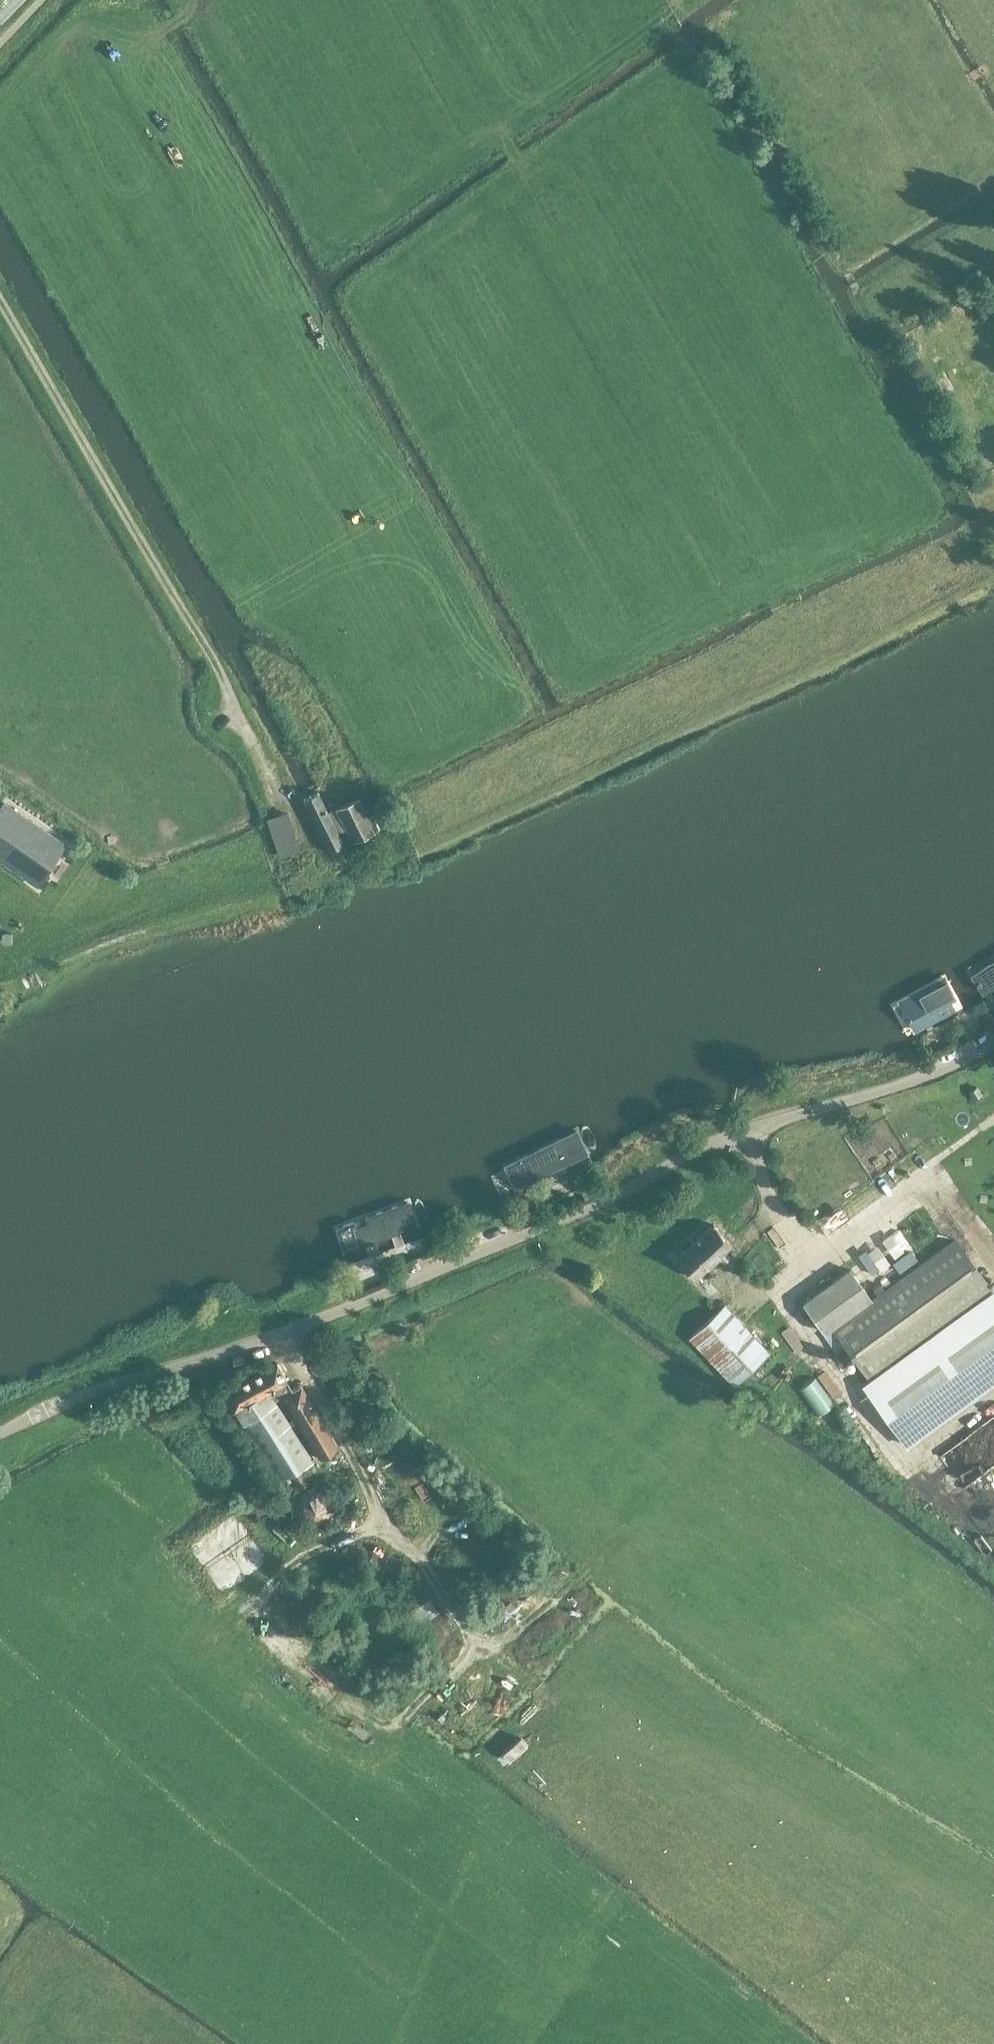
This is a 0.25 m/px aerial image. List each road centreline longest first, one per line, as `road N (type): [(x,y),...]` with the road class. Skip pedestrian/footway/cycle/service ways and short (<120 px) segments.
road 1 (unclassified): [(0,1438),(67,1407),(333,1319),(626,1198),(712,1148),(993,1048)]

